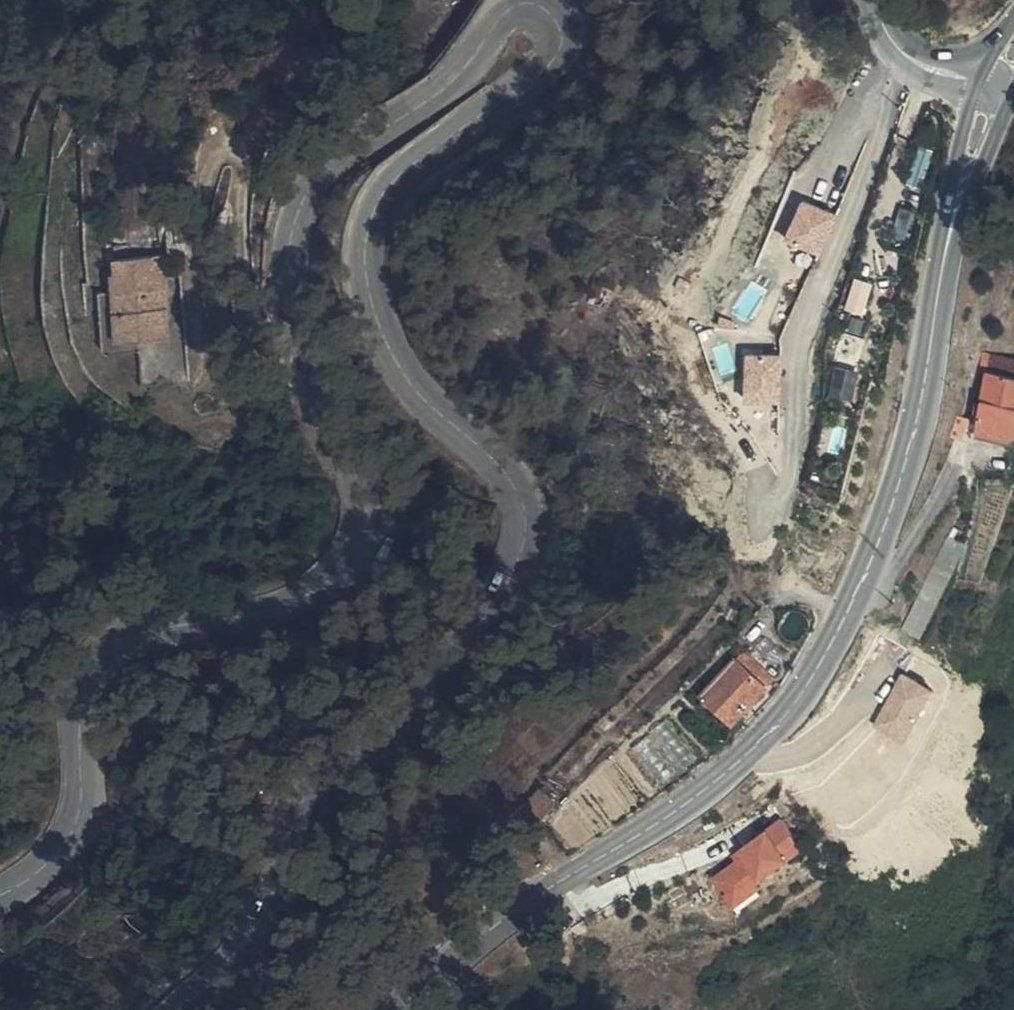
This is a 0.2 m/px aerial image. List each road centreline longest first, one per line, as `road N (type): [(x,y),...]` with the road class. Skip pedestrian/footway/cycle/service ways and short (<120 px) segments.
road 1 (secondary): [(0,894),(34,880),(75,832),(84,784),(80,717),(101,661),(147,625),(217,618),(333,577),(364,529),(359,488),(294,323),(287,272),(293,217),(316,174),(466,73),(503,24),(537,22),(546,38),(538,71),(390,188),(365,256),(384,341),(515,498),(518,531),(507,572),(312,804),(251,935),(177,1009)]
road 2 (secondary): [(393,1009),(553,885),(687,800),(800,700),(867,573),(905,472),(968,164),(995,82)]
road 3 (tertiary): [(873,0),(908,56),(995,82)]

